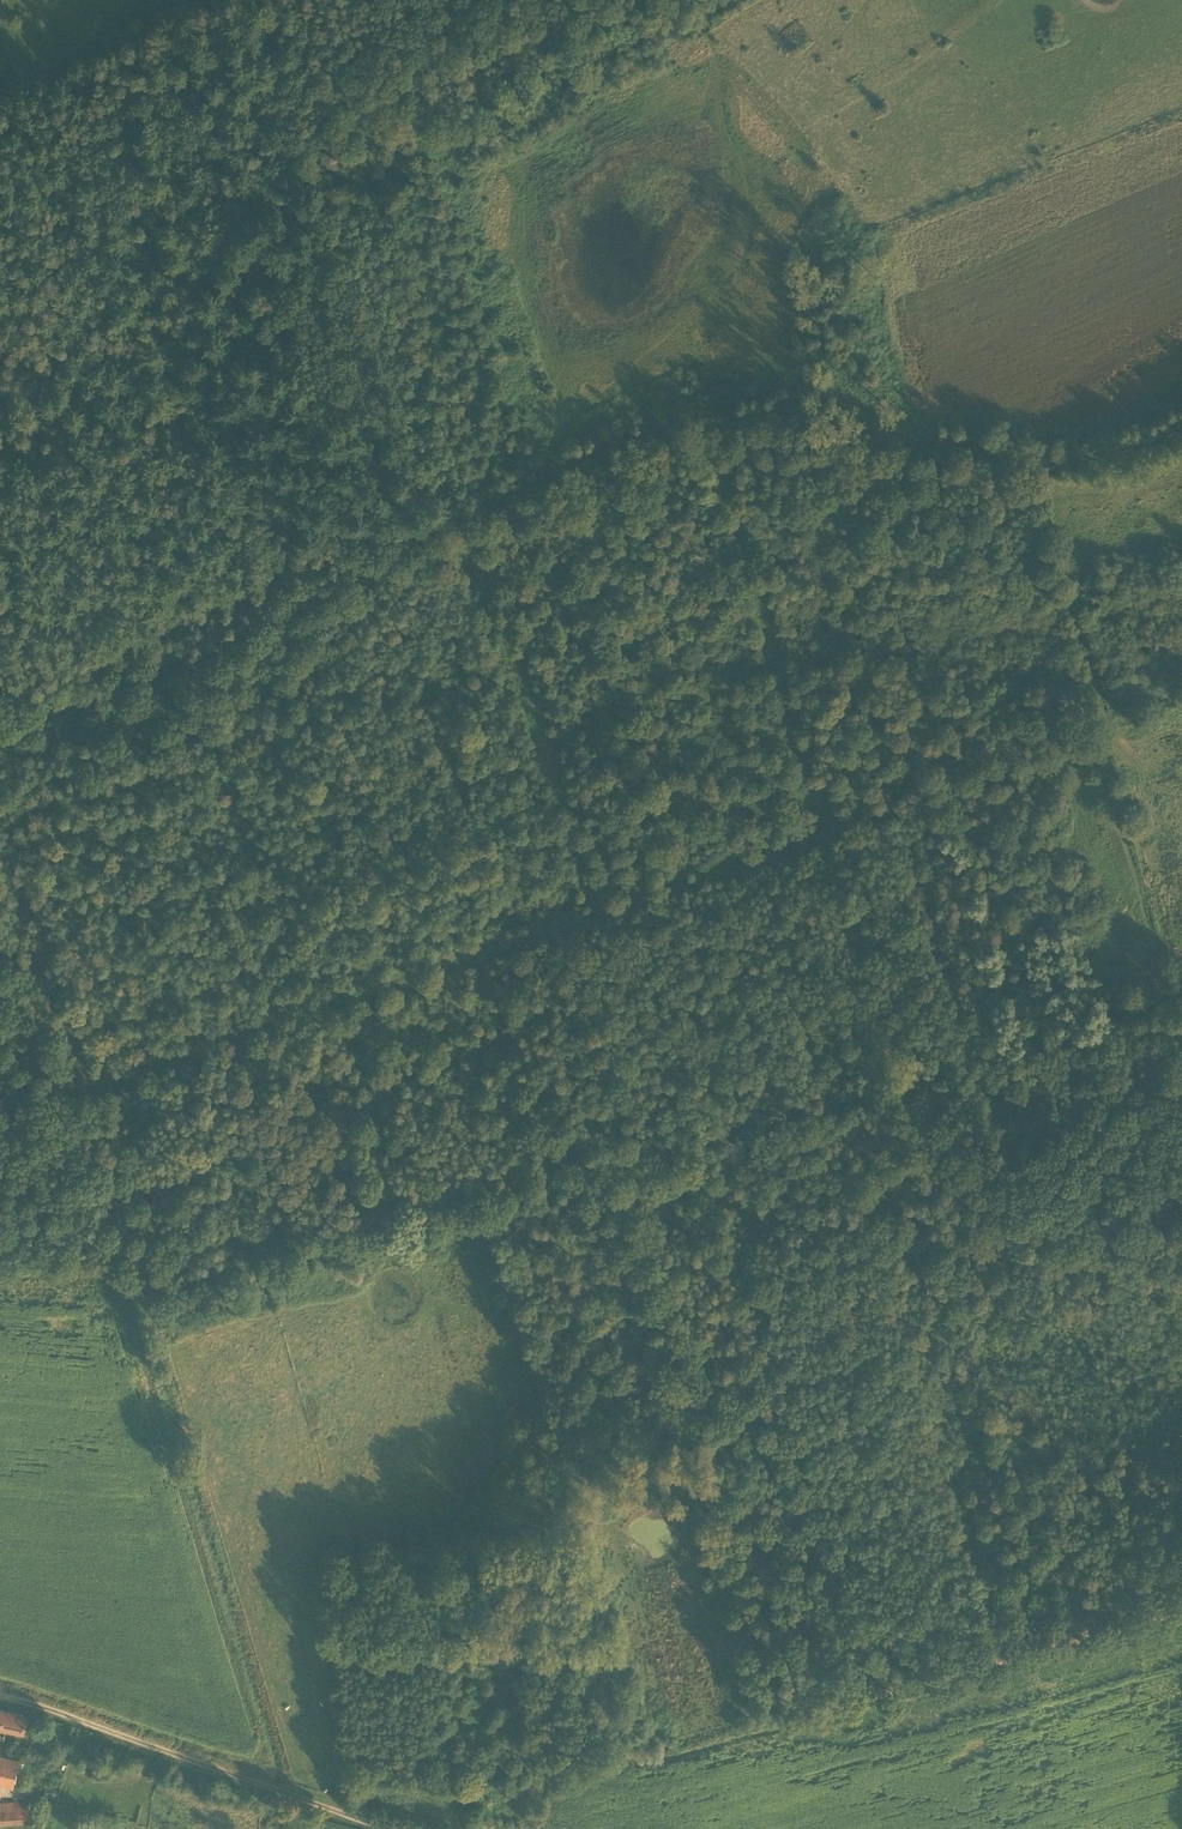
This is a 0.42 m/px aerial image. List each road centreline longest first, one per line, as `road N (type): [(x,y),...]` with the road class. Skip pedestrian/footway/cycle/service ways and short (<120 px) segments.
road 1 (track): [(1181,431),(1086,461),(783,411),(701,409),(321,587)]
road 2 (track): [(0,1695),(400,1828)]
road 3 (track): [(321,587),(0,741)]

